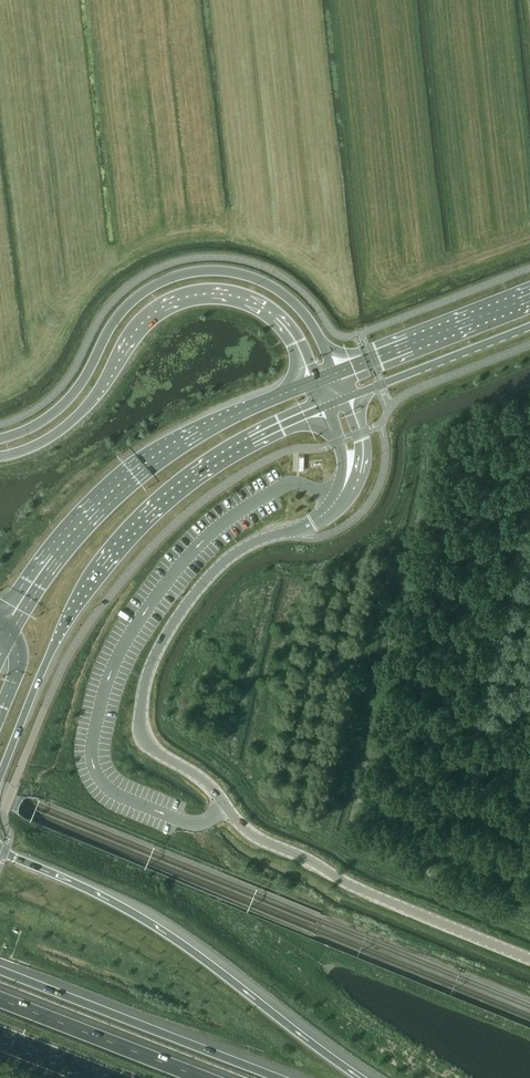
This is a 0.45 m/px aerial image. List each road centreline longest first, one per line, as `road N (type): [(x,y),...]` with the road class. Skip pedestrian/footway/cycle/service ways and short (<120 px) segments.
road 1 (tertiary): [(529,957),(259,837),(210,784),(144,741),(147,671),(178,616),(233,553),(295,530)]
road 2 (primary): [(0,775),(73,607),(136,524),(229,450),(322,407)]
road 3 (tertiary): [(335,372),(305,314),(263,282),(236,273),(176,277),(127,305),(69,399),(36,426),(0,440)]
road 4 (motorway): [(368,1077),(143,919),(0,851)]
road 5 (tertiary): [(0,456),(21,452),(73,422),(143,322),(188,296),(238,297),(264,308),(296,343),(311,382)]
road 6 (primary): [(311,382),(184,439),(118,486),(32,582),(11,634)]
road 7 (motorway): [(278,1077),(0,969)]
road 8 (motorway): [(201,1077),(0,999)]
road 9 (primary): [(529,296),(335,372)]
road 10 (primary): [(348,397),(529,326)]

